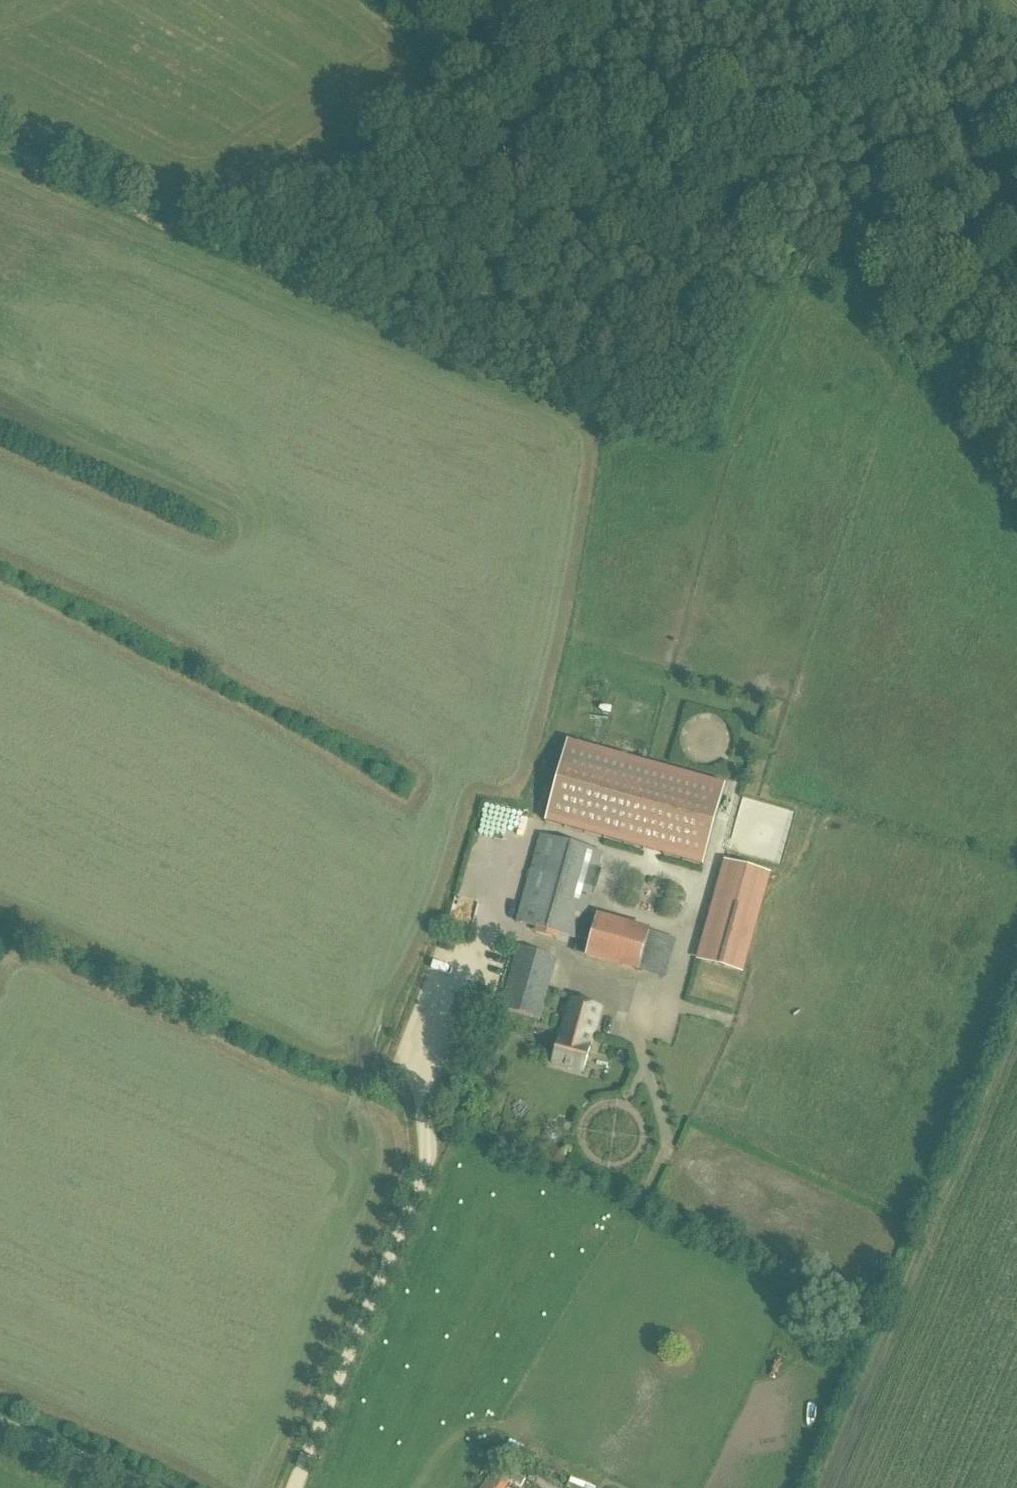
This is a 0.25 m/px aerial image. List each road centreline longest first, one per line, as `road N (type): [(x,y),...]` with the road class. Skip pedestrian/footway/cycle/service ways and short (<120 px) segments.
road 1 (track): [(501,892),(424,1053),(437,1143),(295,1487)]
road 2 (tertiary): [(0,1427),(138,1487)]

